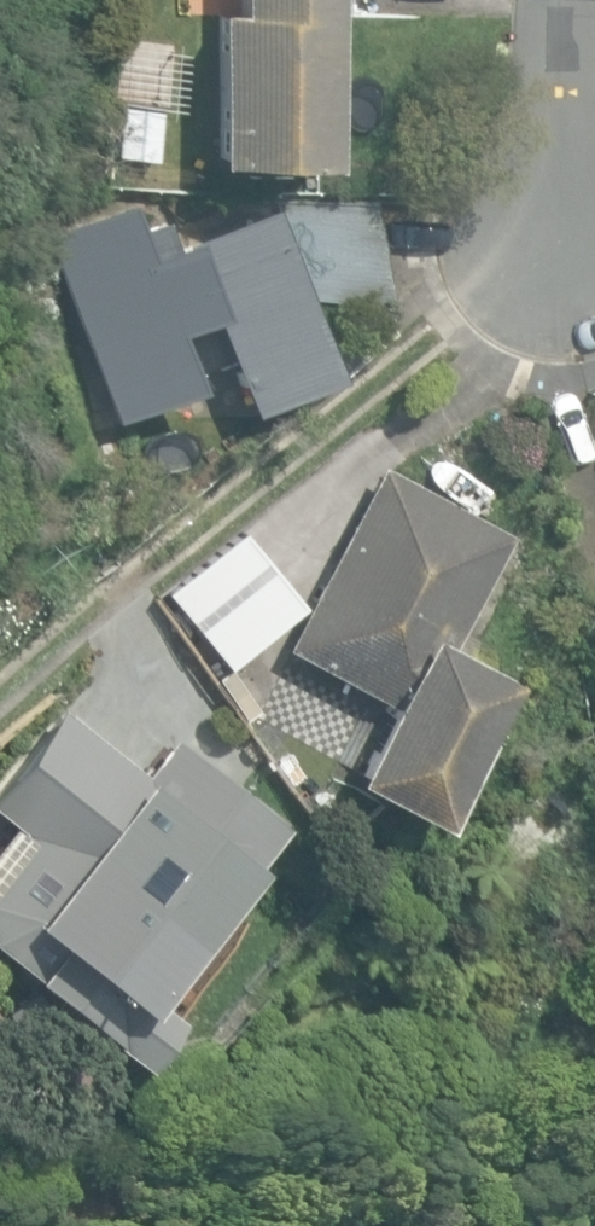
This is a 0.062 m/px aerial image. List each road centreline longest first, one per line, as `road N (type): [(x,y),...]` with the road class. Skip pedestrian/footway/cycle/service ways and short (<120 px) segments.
road 1 (residential): [(566,0),(560,269)]

